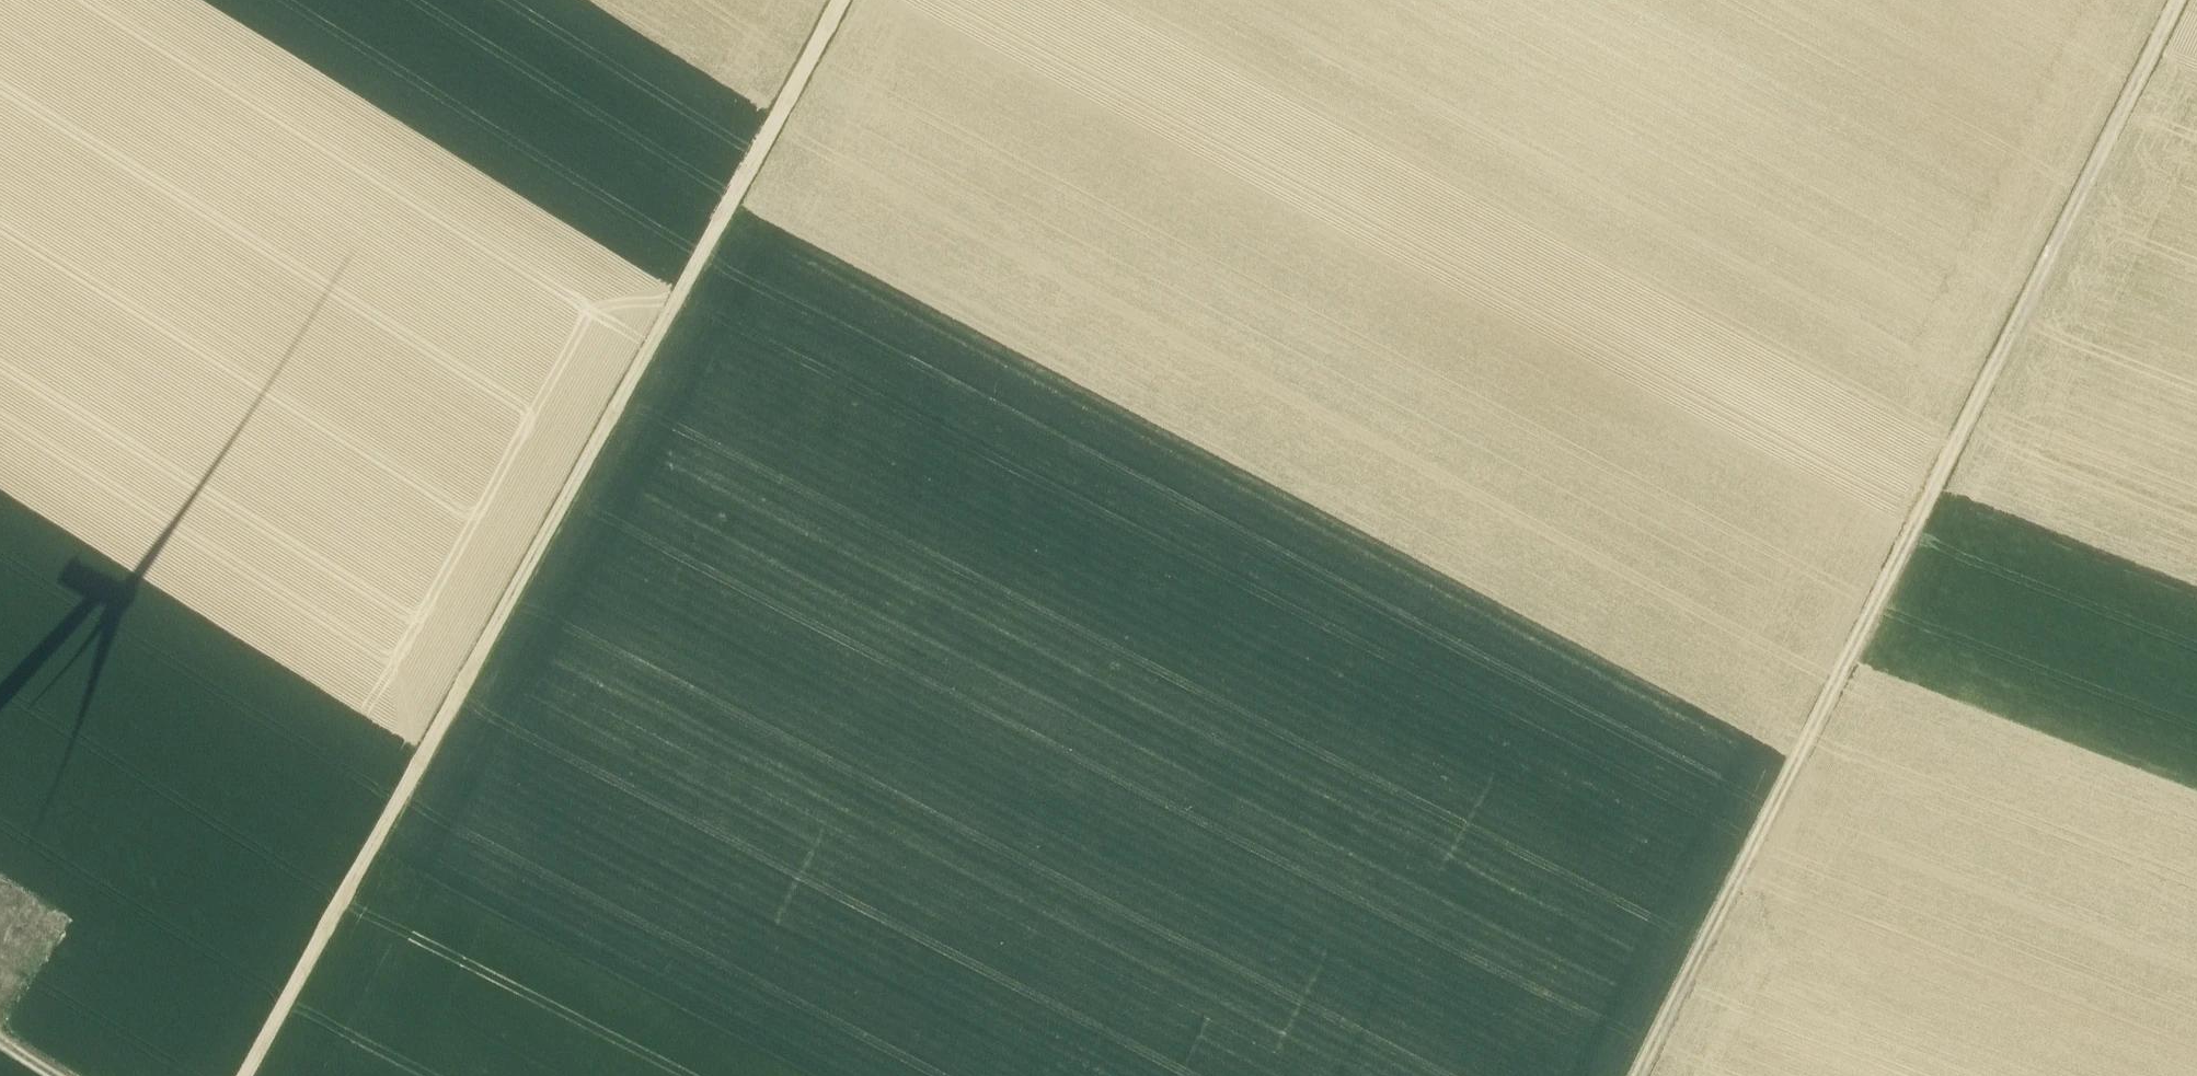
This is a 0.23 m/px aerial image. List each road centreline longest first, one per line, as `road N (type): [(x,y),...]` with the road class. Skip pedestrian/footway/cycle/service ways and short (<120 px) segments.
road 1 (track): [(251,1075),(843,0)]
road 2 (track): [(1665,1075),(2196,22)]

